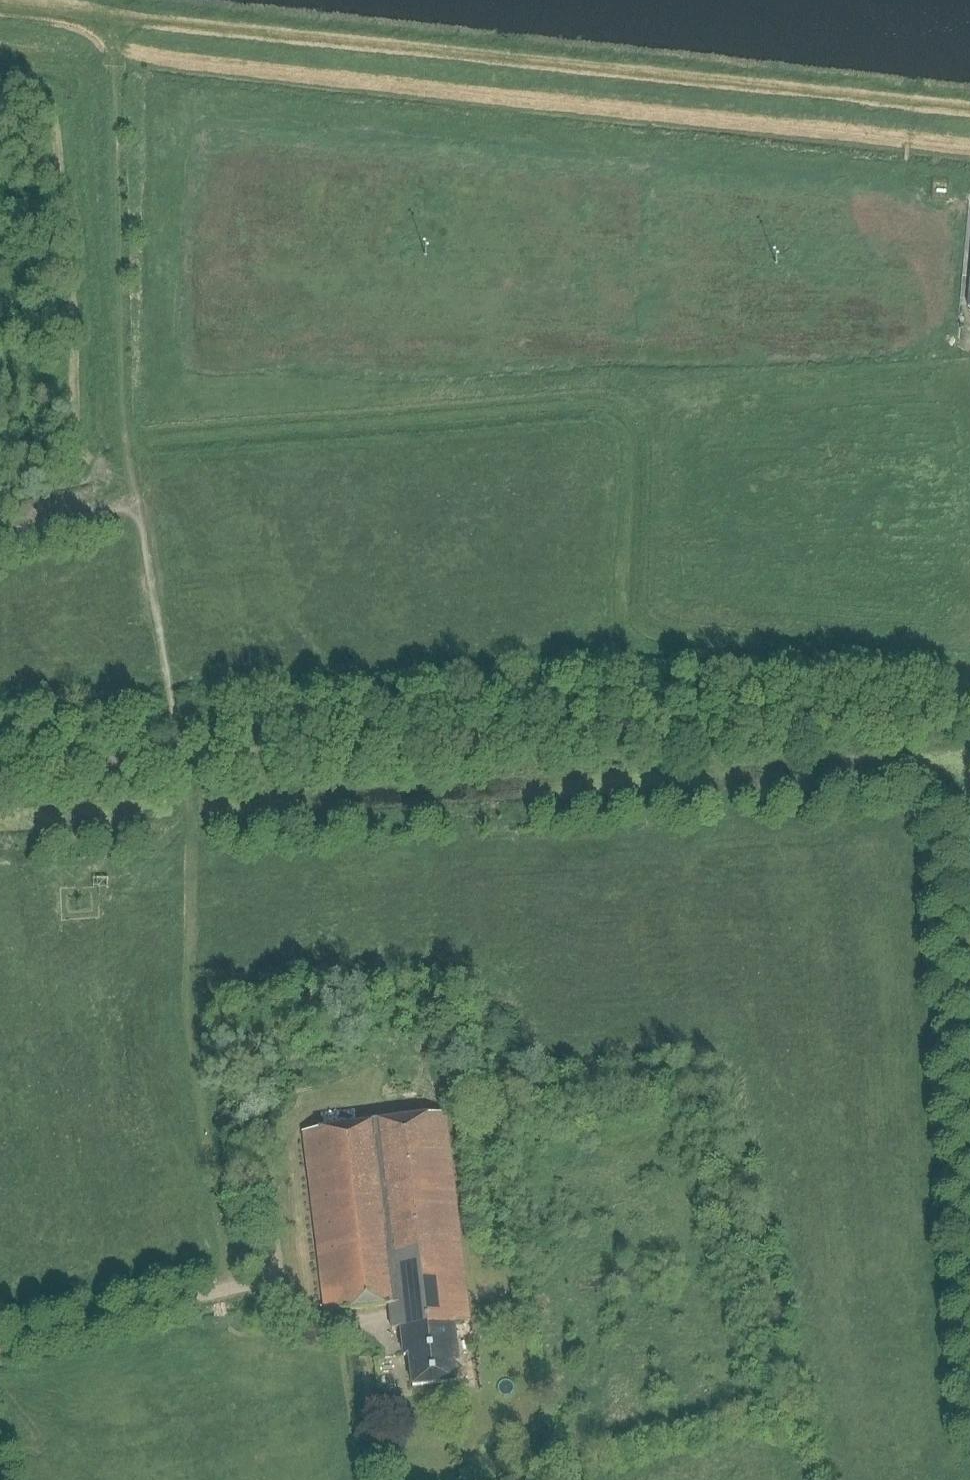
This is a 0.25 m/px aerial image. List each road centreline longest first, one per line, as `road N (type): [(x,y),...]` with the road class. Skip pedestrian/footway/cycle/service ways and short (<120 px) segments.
road 1 (track): [(0,8),(969,118)]
road 2 (track): [(220,1293),(226,1271),(192,1016),(180,758)]
road 3 (track): [(133,505),(124,441),(112,37),(96,20)]
road 4 (track): [(180,758),(133,505),(0,535)]
road 5 (unclassified): [(0,1348),(270,1281)]

